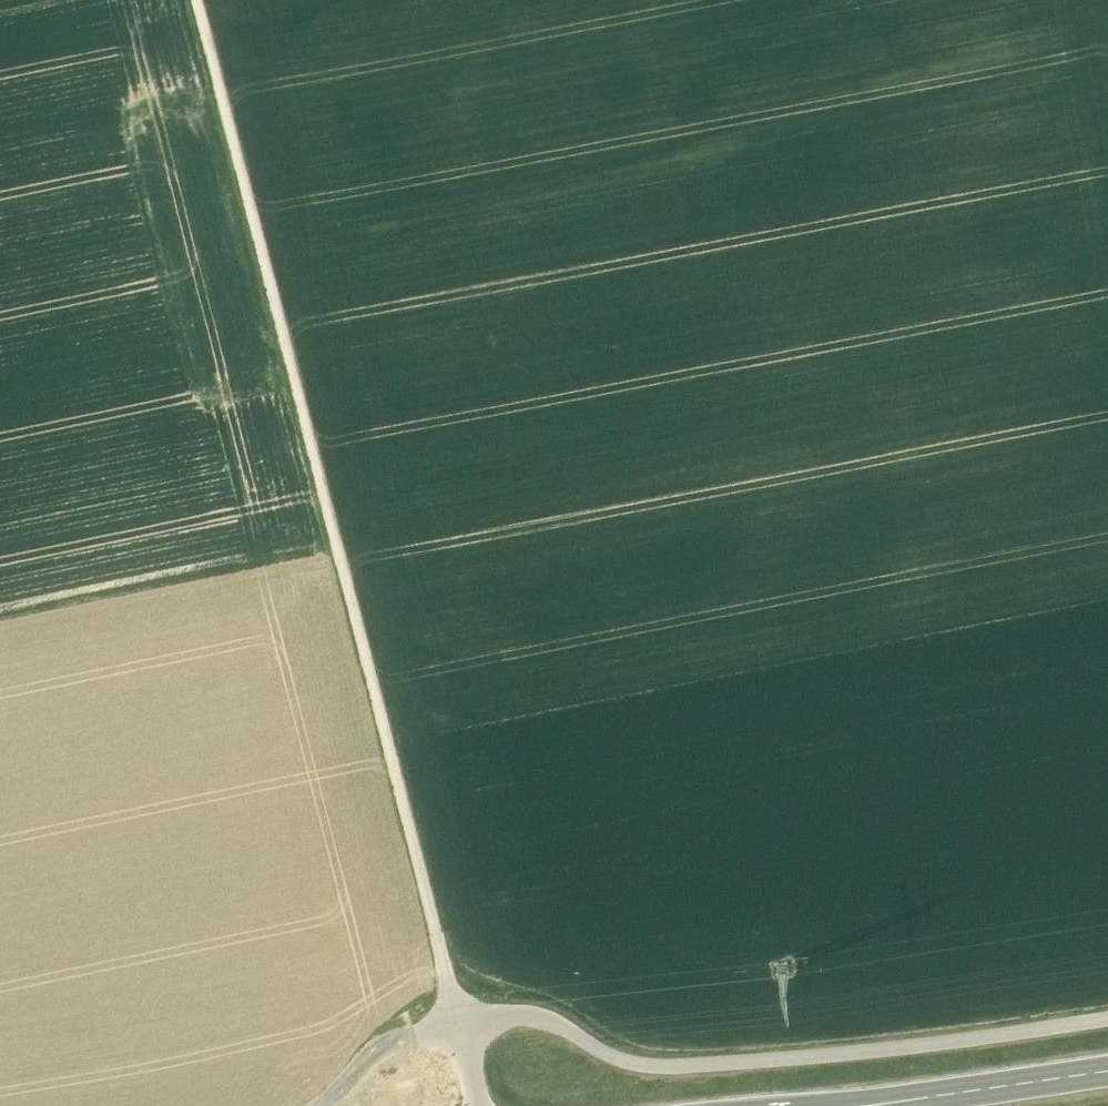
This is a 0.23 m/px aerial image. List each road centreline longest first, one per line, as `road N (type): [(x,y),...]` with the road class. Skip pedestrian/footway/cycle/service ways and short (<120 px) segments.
road 1 (track): [(199,0),(480,1105)]
road 2 (secondary): [(1107,1071),(850,1105)]

